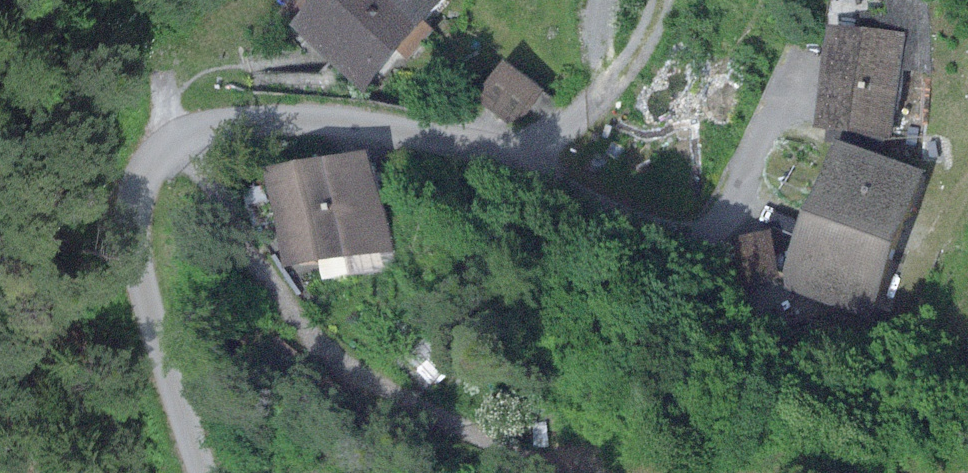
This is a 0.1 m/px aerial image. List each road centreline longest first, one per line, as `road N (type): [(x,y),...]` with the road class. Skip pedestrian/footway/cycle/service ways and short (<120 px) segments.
road 1 (track): [(574,472),(491,444),(316,338),(283,302),(177,139)]

